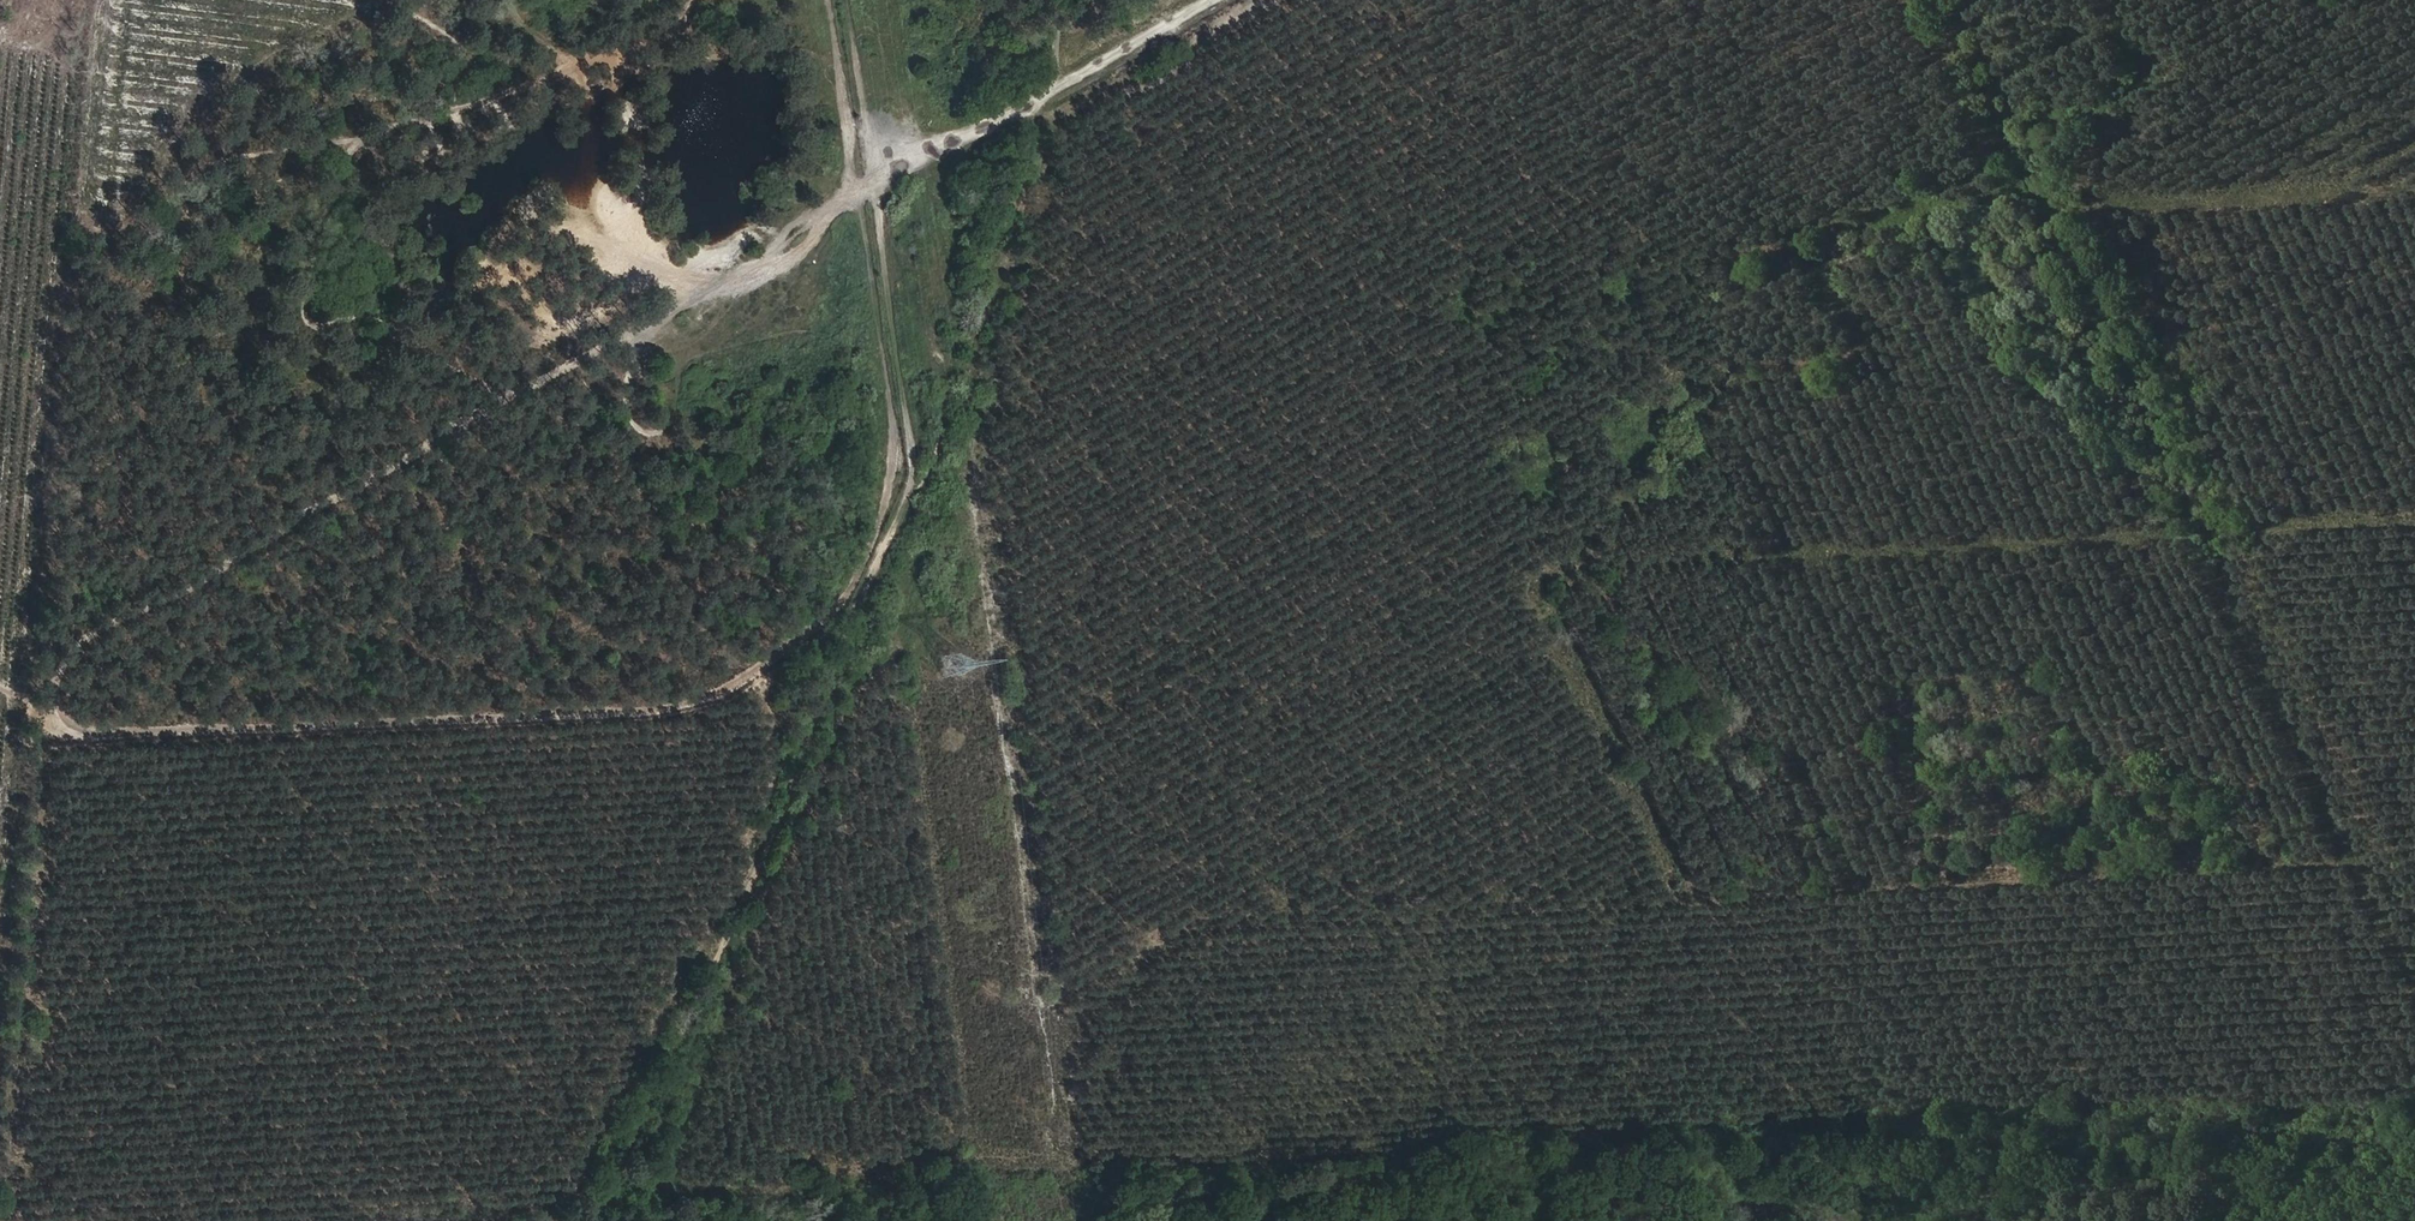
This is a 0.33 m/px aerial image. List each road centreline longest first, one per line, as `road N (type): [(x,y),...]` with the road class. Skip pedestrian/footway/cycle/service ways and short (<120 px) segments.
road 1 (track): [(0,697),(30,708),(60,686),(87,642),(1218,0)]
road 2 (track): [(1070,0),(1037,147),(939,332),(944,441),(874,580),(614,1220)]

